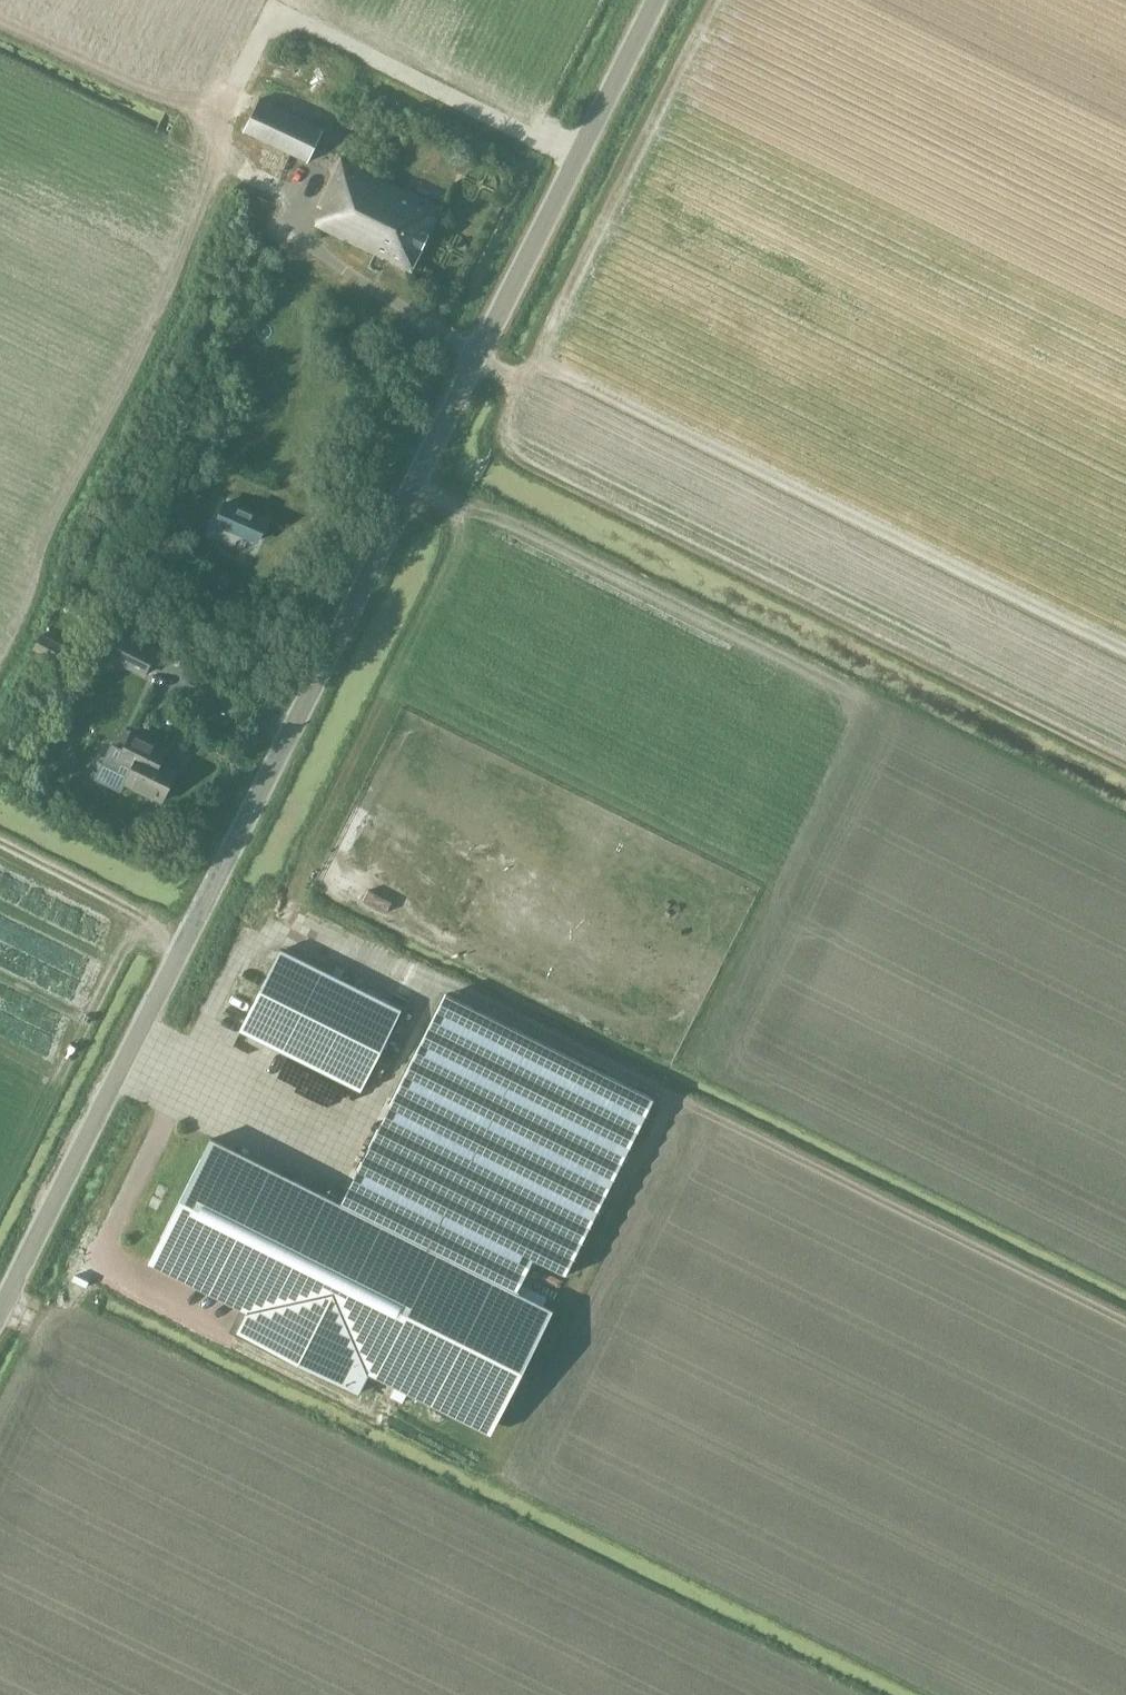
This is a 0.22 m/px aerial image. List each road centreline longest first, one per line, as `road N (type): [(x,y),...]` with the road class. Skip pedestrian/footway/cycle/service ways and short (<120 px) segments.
road 1 (unclassified): [(0,1310),(656,0)]
road 2 (track): [(1125,1321),(315,926),(240,951),(177,1078)]
road 3 (track): [(390,687),(778,881),(795,871),(868,720),(857,695),(835,680),(506,519),(459,518)]
road 4 (track): [(1125,765),(514,459),(505,441),(512,384),(476,359)]
road 5 (track): [(233,87),(156,315),(42,541),(25,607),(0,656)]
road 6 (track): [(410,490),(459,518),(463,536),(288,896)]
road 7 (track): [(685,1104),(507,1478)]
road 8 (track): [(577,160),(289,20),(262,30),(233,87)]
road 9 (track): [(0,1194),(126,940),(143,932),(180,949)]
road 10 (track): [(233,87),(218,102),(167,99),(0,20)]
road 11 (track): [(0,1428),(46,1335),(3,1303)]

